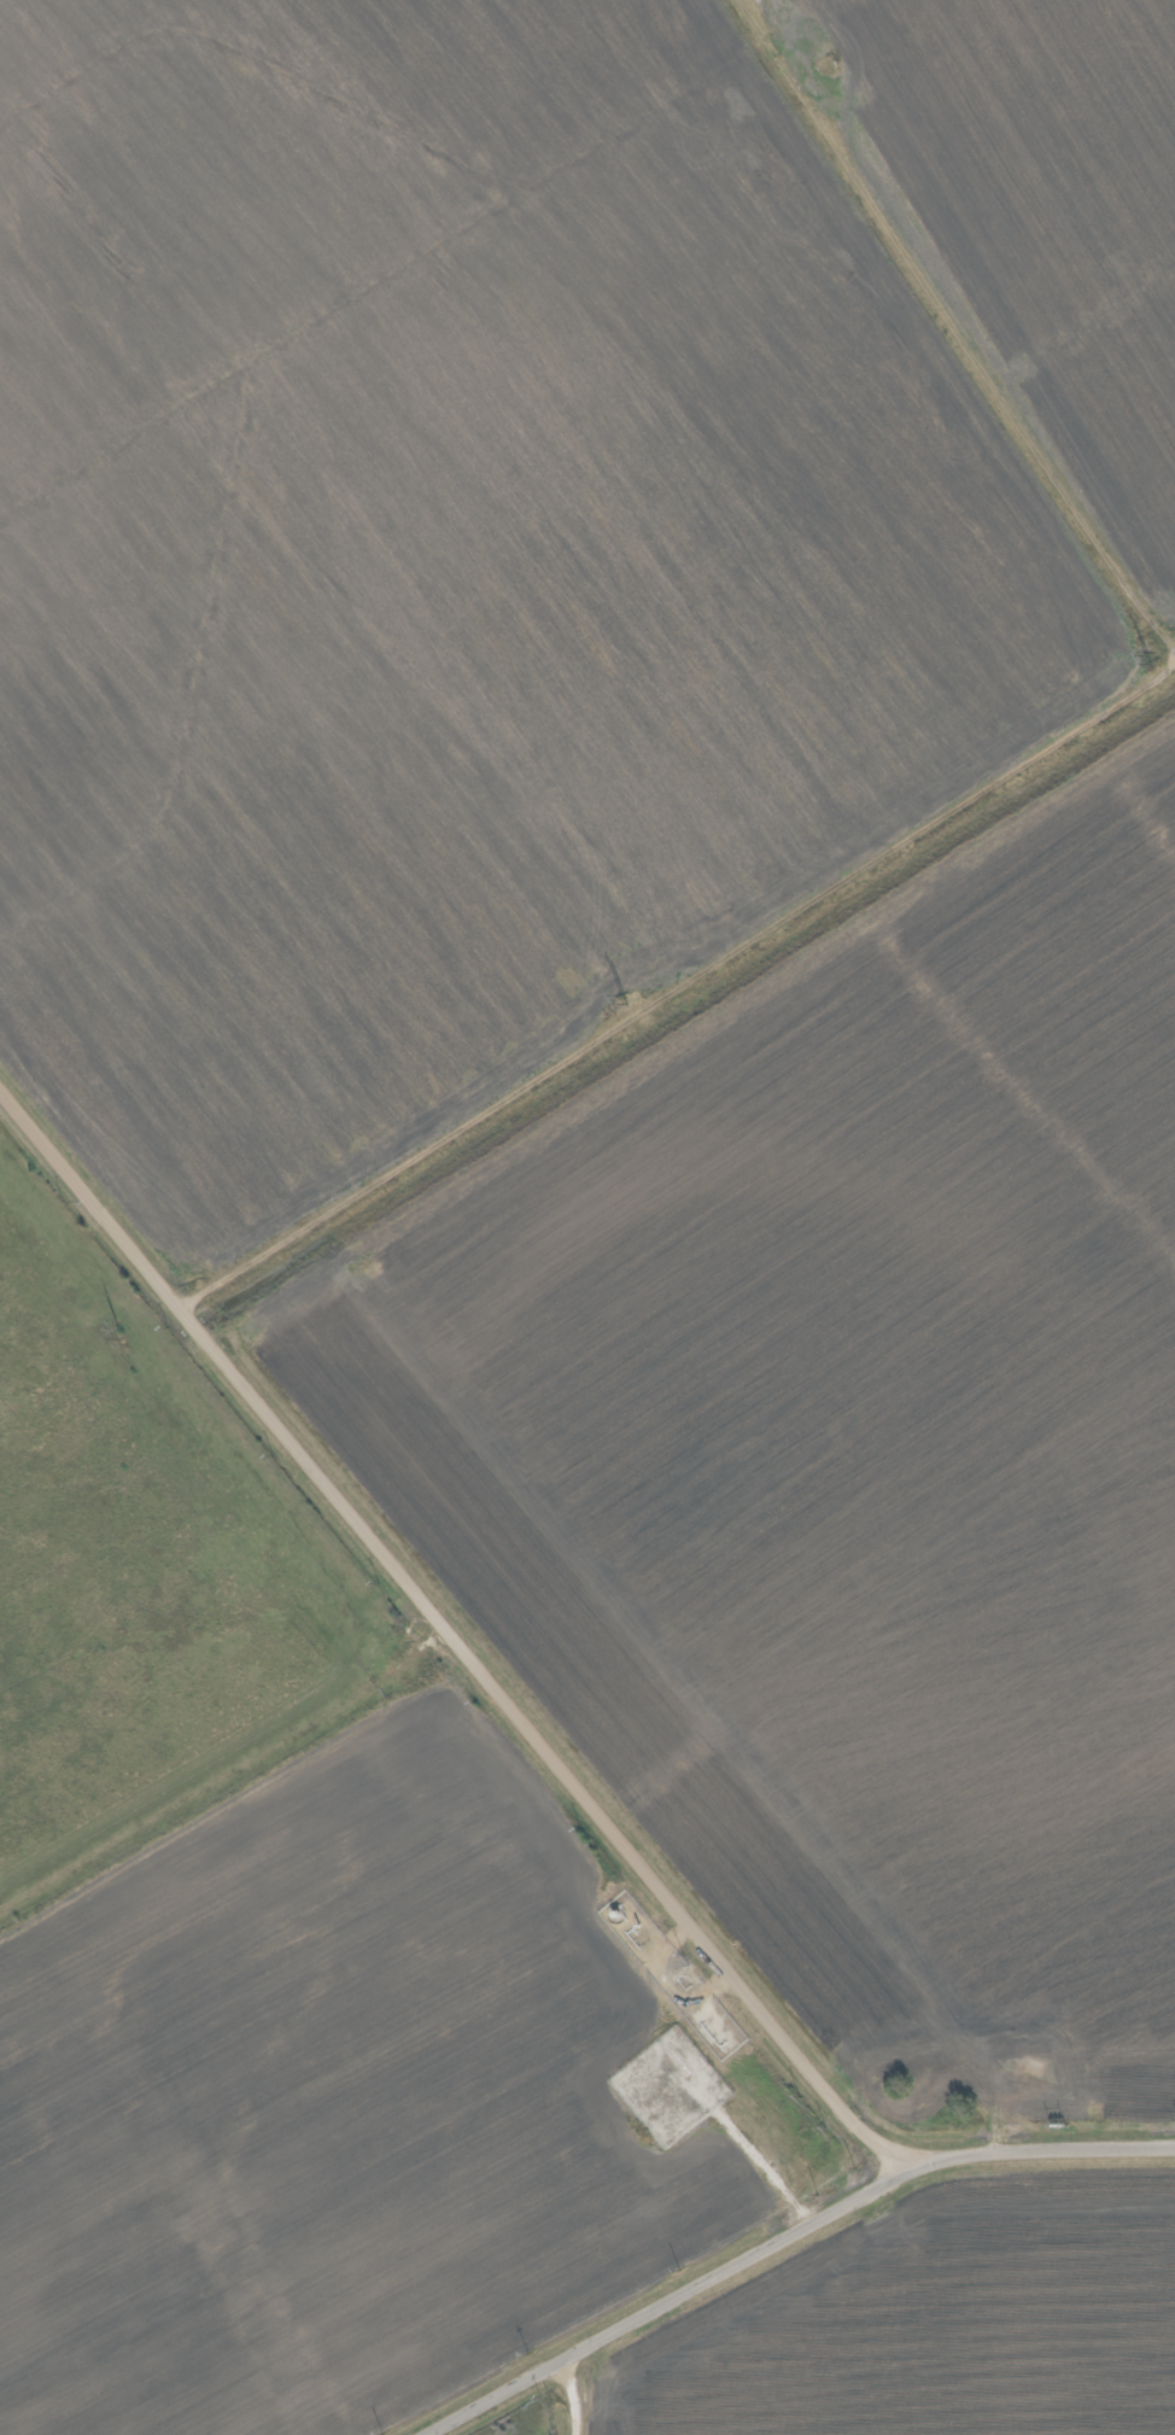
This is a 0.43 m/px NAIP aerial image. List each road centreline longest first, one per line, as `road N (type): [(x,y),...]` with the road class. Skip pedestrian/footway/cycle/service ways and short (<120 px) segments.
road 1 (residential): [(911,2167),(832,2092),(0,1084)]
road 2 (residential): [(1174,2142),(940,2155),(420,2434)]

